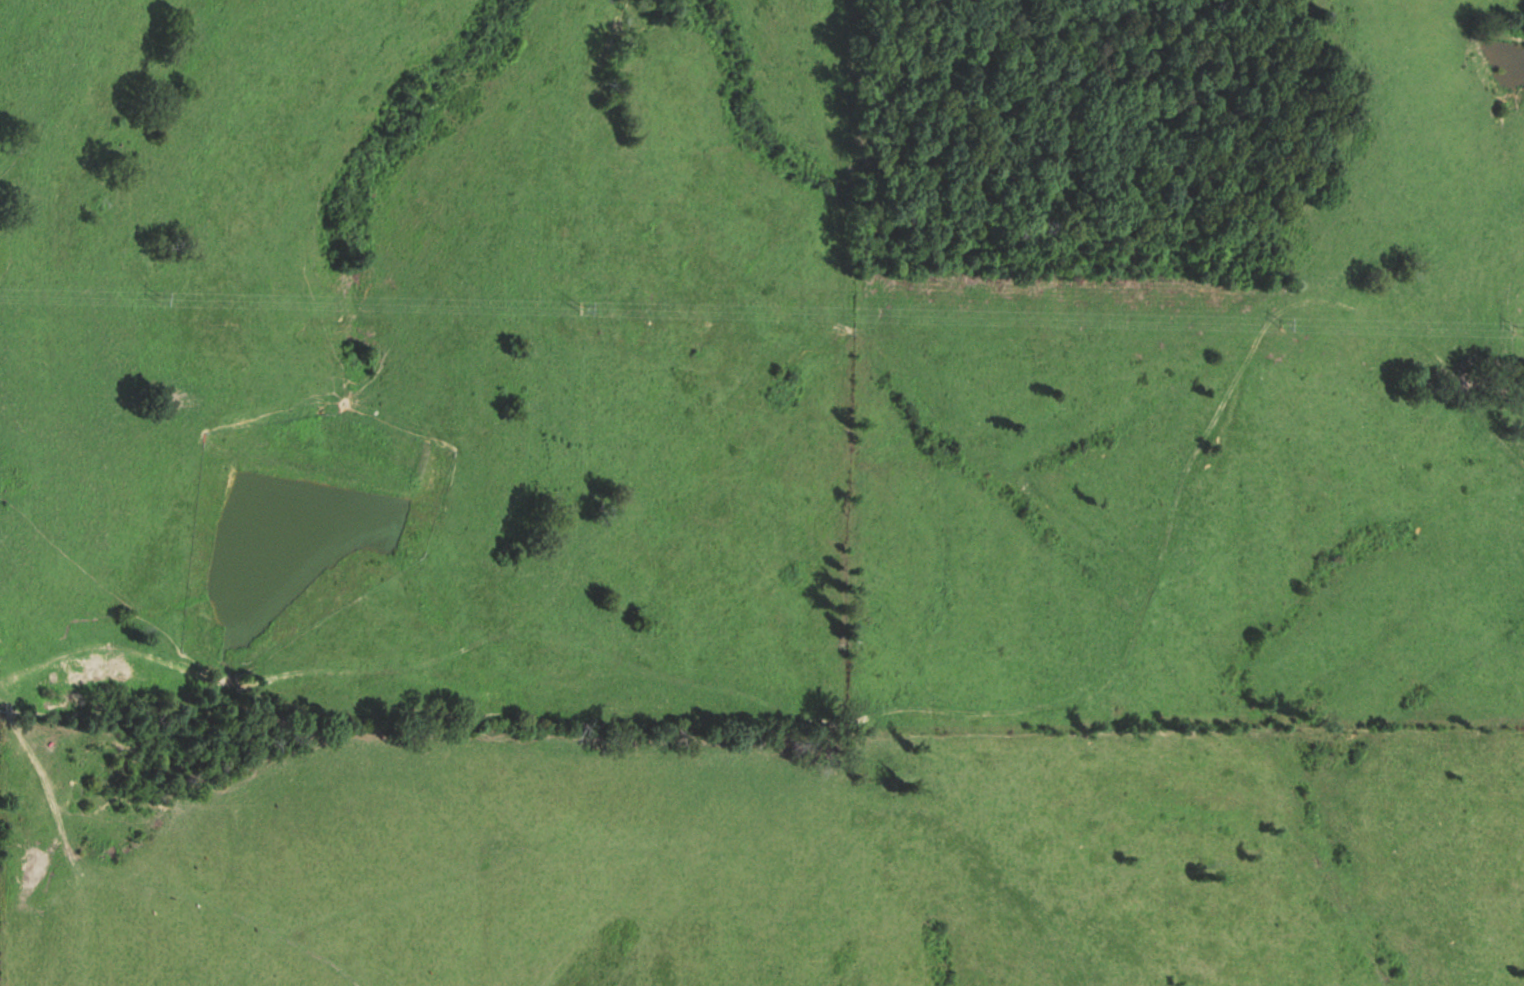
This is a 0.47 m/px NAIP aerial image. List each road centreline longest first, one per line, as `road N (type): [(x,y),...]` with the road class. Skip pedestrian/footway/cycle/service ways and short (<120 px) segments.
road 1 (residential): [(0,925),(49,883),(115,792),(107,644),(181,537)]

